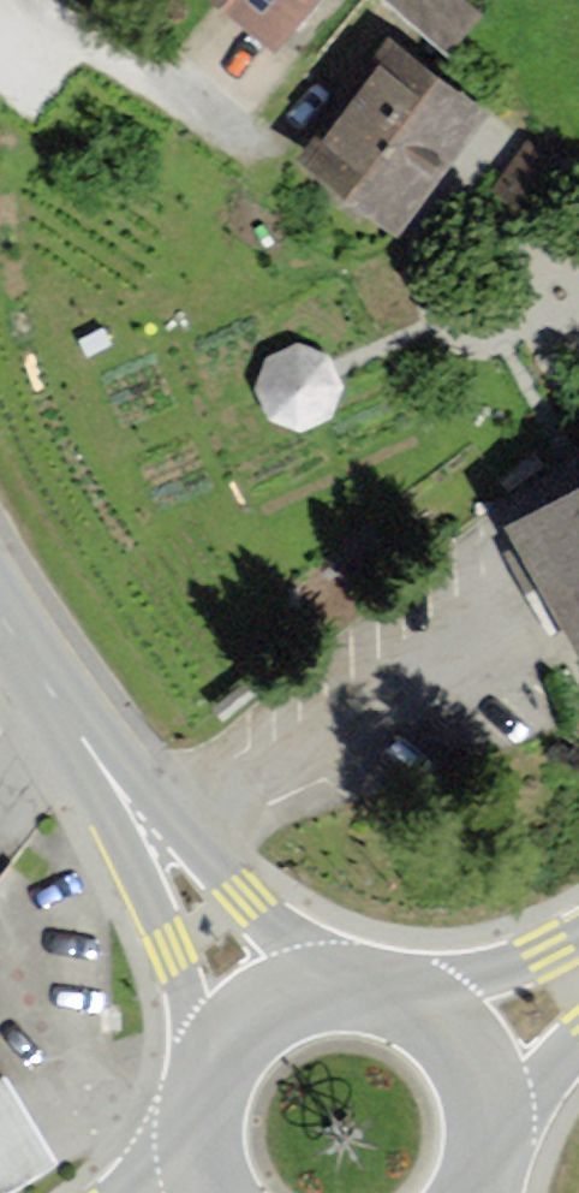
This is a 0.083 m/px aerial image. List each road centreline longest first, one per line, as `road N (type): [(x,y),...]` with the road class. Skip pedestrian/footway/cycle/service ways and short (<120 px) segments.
road 1 (residential): [(109,771),(170,946),(205,1088)]
road 2 (residential): [(332,990),(109,771)]
road 3 (primary): [(578,939),(388,996)]
road 4 (residential): [(109,771),(0,606)]
road 5 (primary): [(492,1135),(484,1089),(463,1048),(429,1016),(388,996)]
road 6 (primary): [(332,990),(291,1000),(254,1021),(225,1051),(205,1088)]
road 7 (primary): [(492,1135),(578,1043)]

